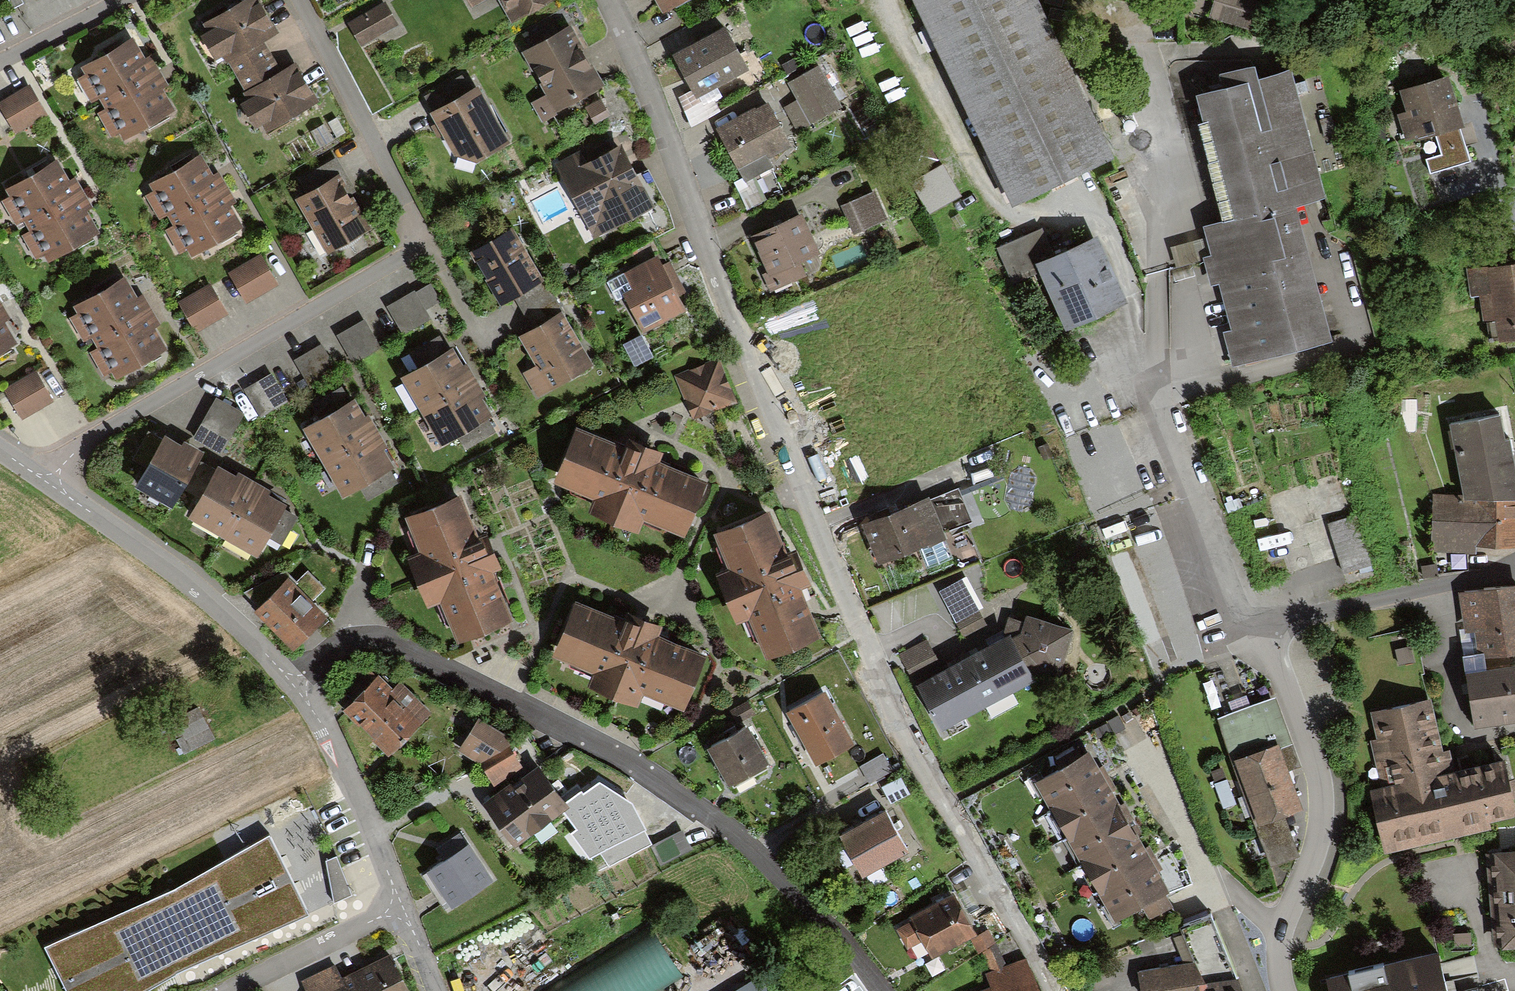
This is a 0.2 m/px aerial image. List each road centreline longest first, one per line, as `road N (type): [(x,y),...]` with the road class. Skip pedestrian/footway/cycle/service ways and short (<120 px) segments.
road 1 (residential): [(1049,990),(1002,897),(890,718),(605,0)]
road 2 (residential): [(884,990),(807,891),(711,814),(528,695),(374,628),(349,632),(295,686)]
road 3 (residential): [(33,471),(412,252),(419,240),(294,0)]
road 4 (residential): [(1281,990),(1278,931),(1313,843),(1319,806),(1280,668),(1258,631)]
road 5 (unclassified): [(295,686),(186,579),(33,471)]
road 6 (unclassified): [(406,911),(327,733),(295,686)]
road 7 (residential): [(240,990),(406,911)]
road 8 (residential): [(115,0),(0,61)]
road 9 (residential): [(1514,222),(1469,104)]

